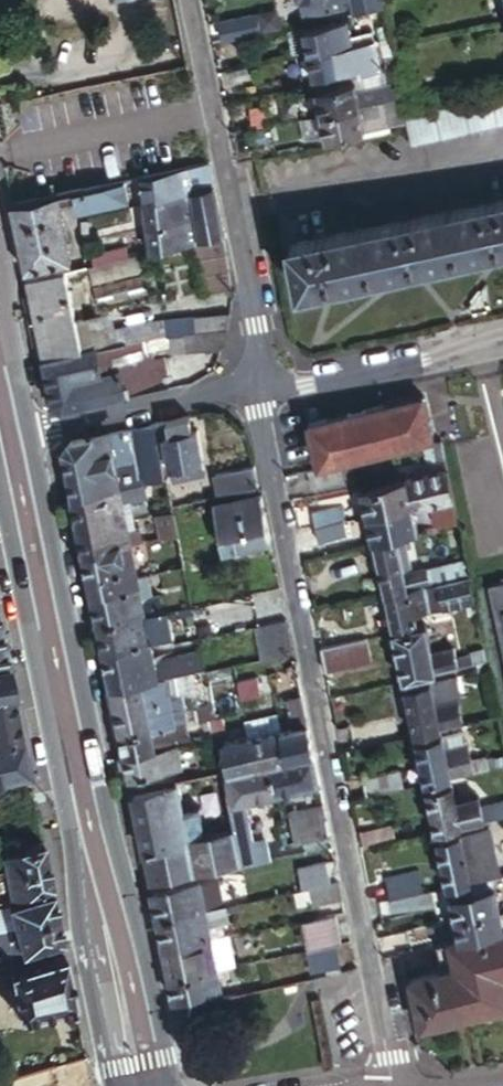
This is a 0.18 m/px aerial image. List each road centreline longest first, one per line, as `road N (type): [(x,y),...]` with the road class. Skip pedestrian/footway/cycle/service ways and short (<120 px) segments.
road 1 (residential): [(394,1085),(359,961),(257,390)]
road 2 (secondary): [(168,1085),(150,968),(106,801),(30,431)]
road 3 (secondary): [(0,480),(119,1085)]
road 4 (residential): [(257,390),(260,336),(190,0)]
road 5 (residential): [(257,390),(421,361),(502,336)]
road 6 (residential): [(30,431),(257,390)]
road 7 (secondary): [(30,431),(0,290)]

